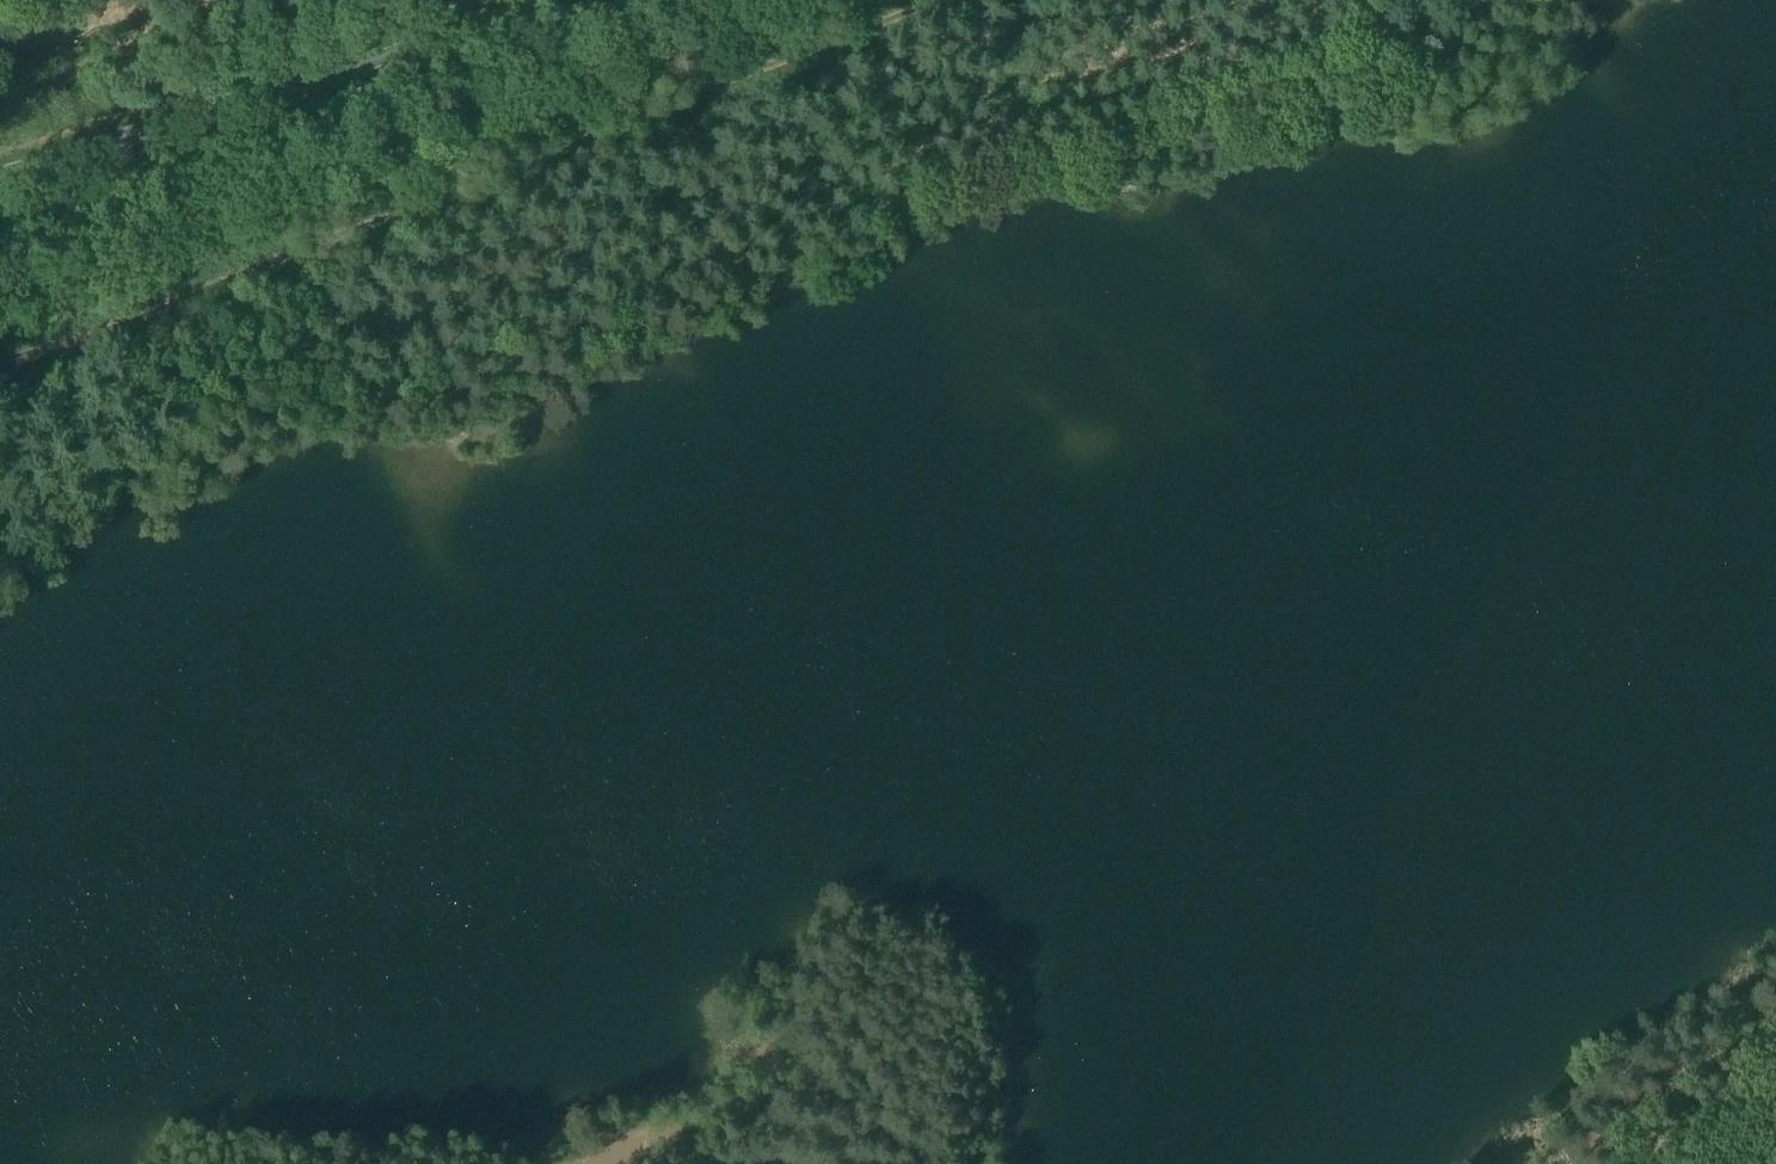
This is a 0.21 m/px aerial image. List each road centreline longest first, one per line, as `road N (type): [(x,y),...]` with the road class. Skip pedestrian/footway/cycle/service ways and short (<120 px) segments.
road 1 (track): [(0,366),(906,0)]
road 2 (secondary): [(0,182),(139,139),(488,0)]

